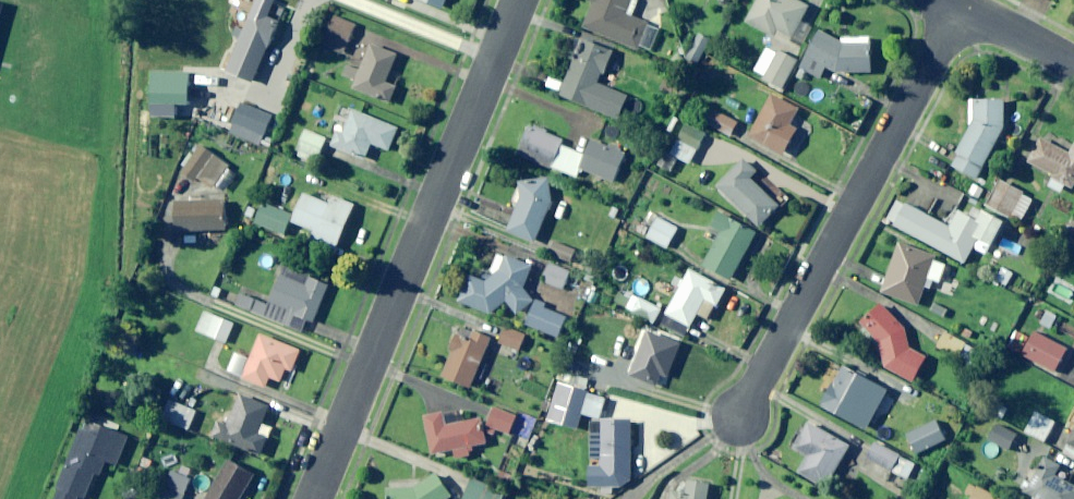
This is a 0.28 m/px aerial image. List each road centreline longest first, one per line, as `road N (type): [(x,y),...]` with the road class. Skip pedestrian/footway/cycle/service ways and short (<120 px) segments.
road 1 (residential): [(494,57),(316,498)]
road 2 (residential): [(740,420),(959,6)]
road 3 (residential): [(352,0),(494,57)]
road 4 (residential): [(1073,67),(959,6)]

